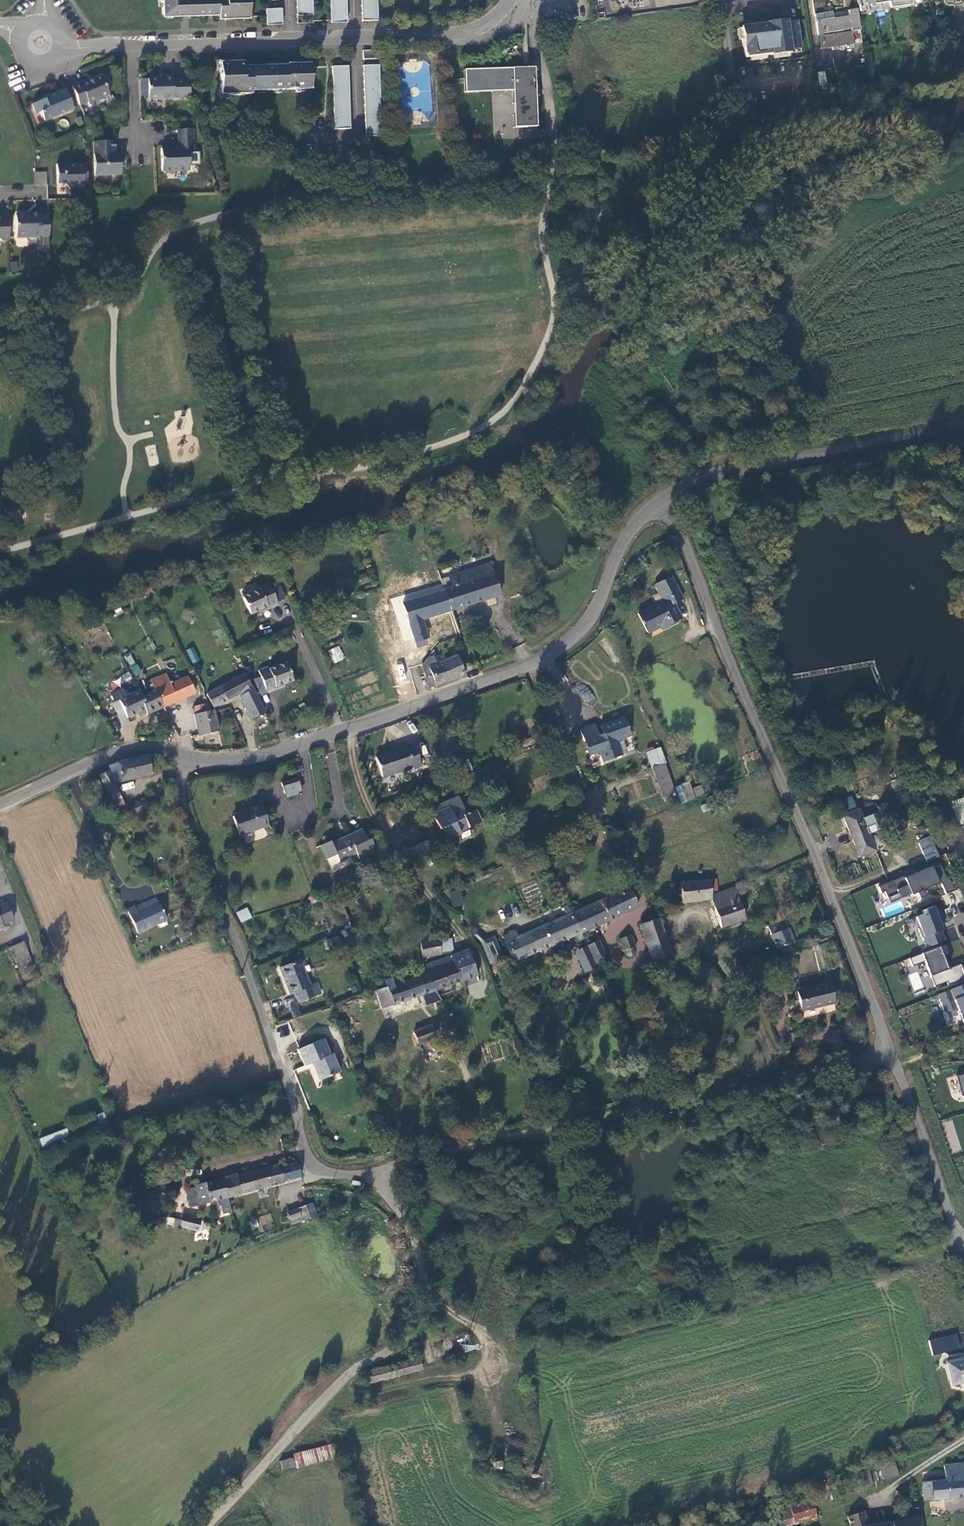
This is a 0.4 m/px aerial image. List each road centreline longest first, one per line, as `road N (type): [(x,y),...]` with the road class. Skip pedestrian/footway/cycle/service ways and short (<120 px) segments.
road 1 (unclassified): [(180,756),(184,797),(320,1169),(341,1177),(376,1174),(889,1055)]
road 2 (residential): [(664,500),(889,1055)]
road 3 (unclassified): [(180,756),(241,760),(530,667),(589,627),(632,527),(664,500)]
road 4 (track): [(376,1174),(406,1289),(374,1344),(209,1525)]
road 5 (residential): [(132,46),(463,33),(492,21),(509,0)]
road 6 (unclassified): [(664,500),(721,474),(963,432)]
road 7 (residential): [(889,1055),(963,1245)]
road 8 (unclassified): [(0,806),(126,753),(180,756)]
road 9 (track): [(530,667),(589,817)]

